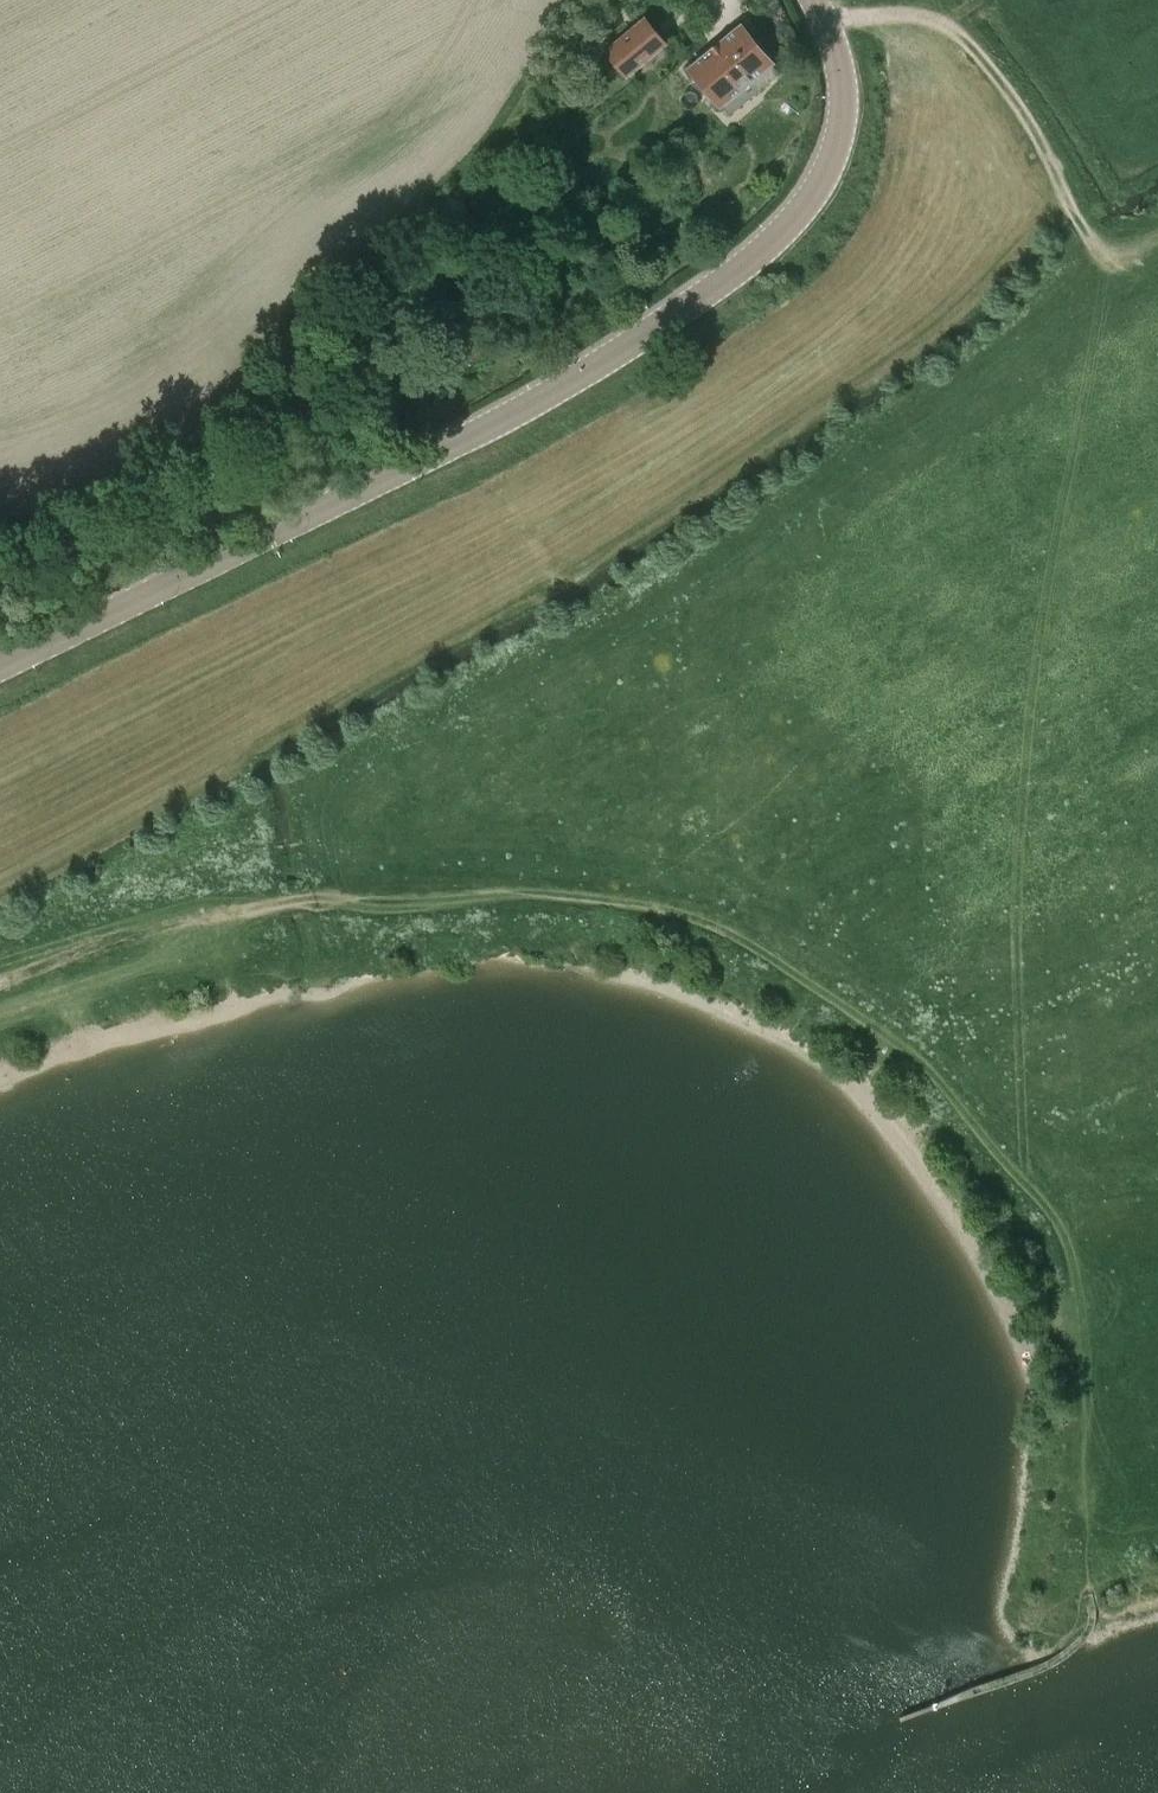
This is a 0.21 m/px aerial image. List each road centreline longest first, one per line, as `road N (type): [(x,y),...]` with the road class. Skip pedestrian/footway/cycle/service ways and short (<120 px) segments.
road 1 (track): [(0,980),(129,934),(233,911),(423,889),(529,892),(733,928),(785,953),(904,1041),(954,1088),(1031,1186),(1077,1281),(1098,1357),(1114,1482),(1137,1512),(1157,1518)]
road 2 (tertiary): [(0,668),(518,410),(747,263),(812,197),(841,133),(837,55),(814,0)]
road 3 (track): [(825,21),(919,14),(954,32),(1021,108),(1090,243)]

